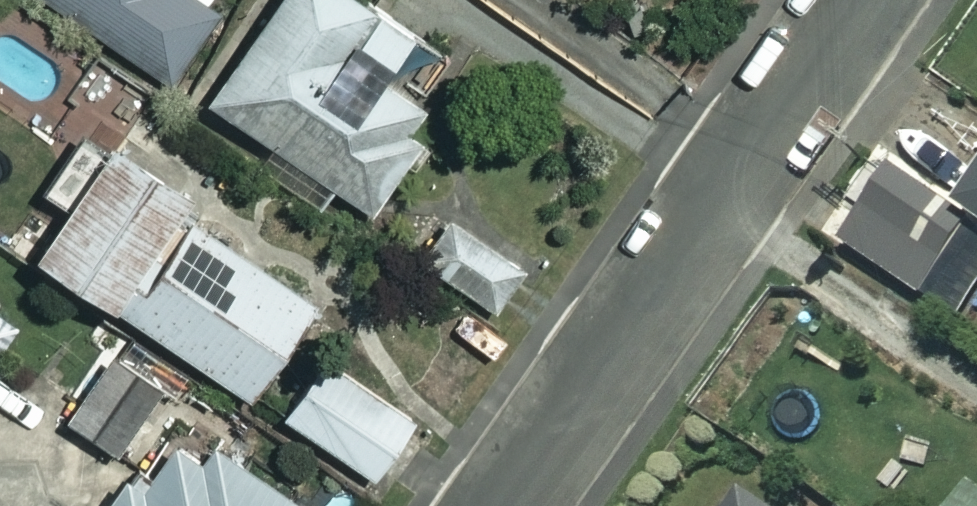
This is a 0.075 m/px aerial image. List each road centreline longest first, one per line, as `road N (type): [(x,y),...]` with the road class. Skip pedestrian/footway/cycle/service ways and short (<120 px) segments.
road 1 (residential): [(509,505),(866,0)]

